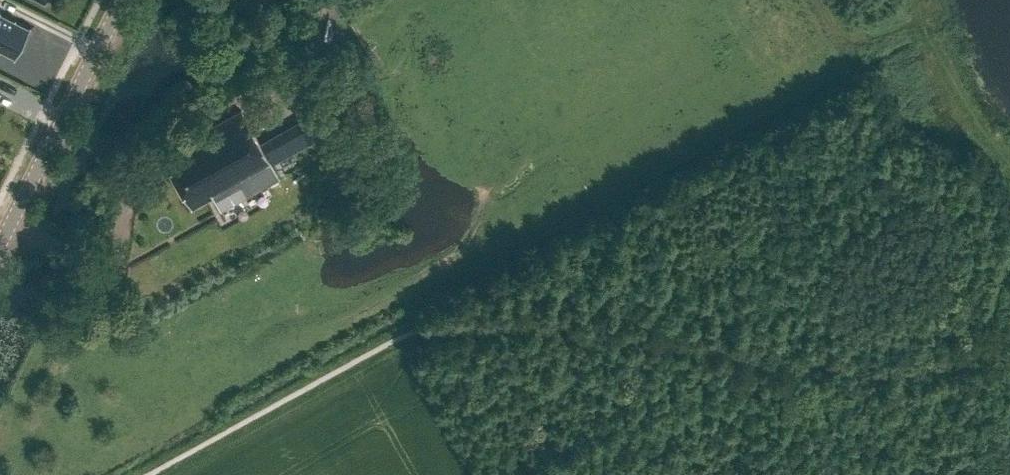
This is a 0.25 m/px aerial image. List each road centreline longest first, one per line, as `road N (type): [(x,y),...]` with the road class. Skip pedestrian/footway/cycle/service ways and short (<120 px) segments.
road 1 (unclassified): [(0,248),(124,0)]

